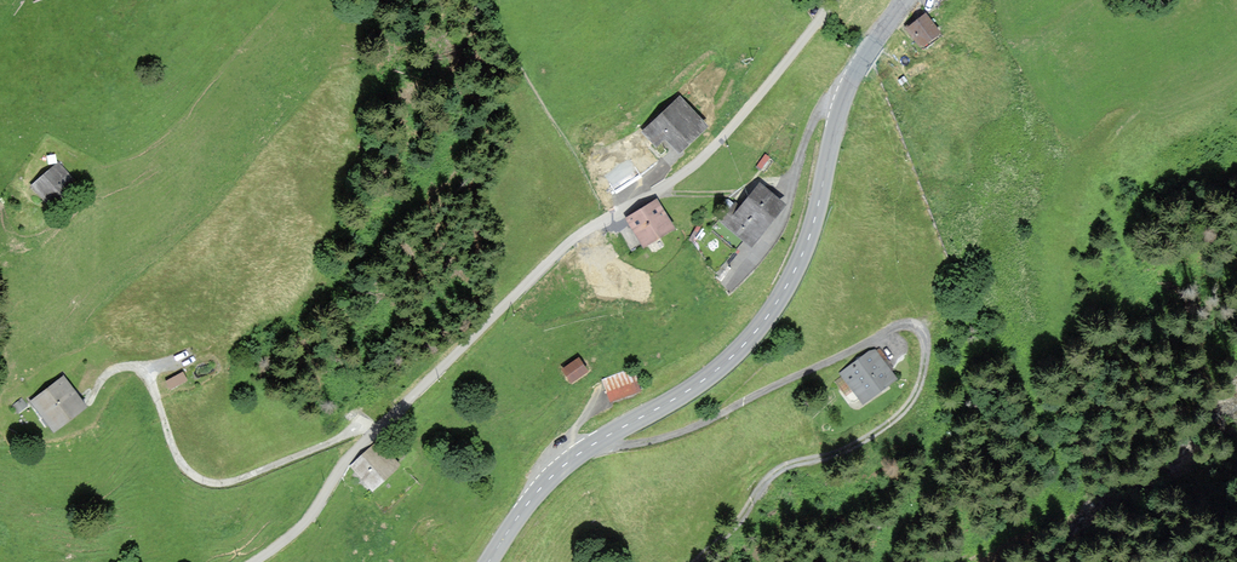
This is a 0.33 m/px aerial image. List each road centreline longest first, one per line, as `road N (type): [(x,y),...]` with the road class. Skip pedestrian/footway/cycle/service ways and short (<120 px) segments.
road 1 (residential): [(258,561),(309,520),(344,462),(569,247),(661,189),(722,137),(833,0)]
road 2 (primary): [(491,561),(560,469),(710,377),(768,316),(809,236),(848,87),(906,0)]
road 3 (track): [(704,561),(750,526),(772,483),(846,455),(886,425),(915,384),(922,350)]

